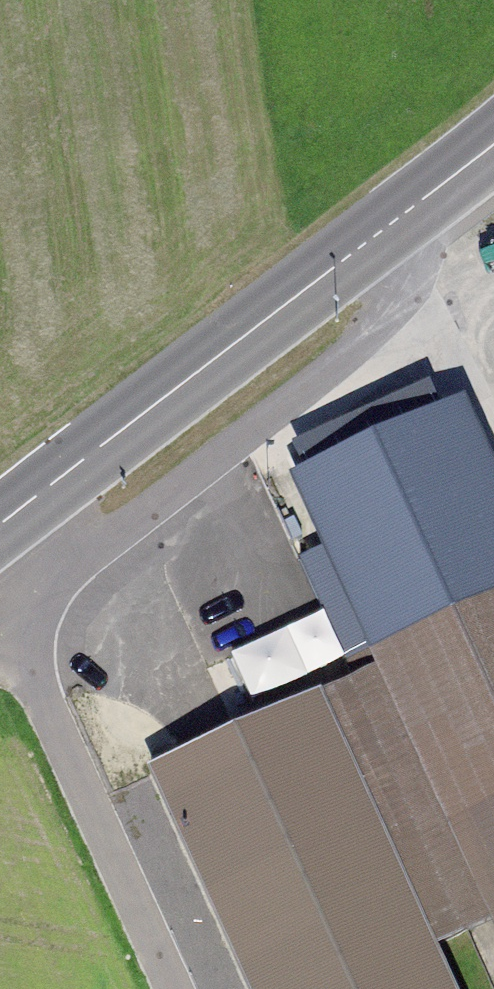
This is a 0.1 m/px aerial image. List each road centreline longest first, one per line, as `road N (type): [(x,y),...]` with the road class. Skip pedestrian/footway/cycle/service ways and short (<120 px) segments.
road 1 (tertiary): [(493,144),(0,524)]
road 2 (track): [(67,577),(378,324),(405,283),(402,215)]
road 3 (track): [(11,620),(175,988)]
road 4 (track): [(0,628),(67,577),(15,512)]

